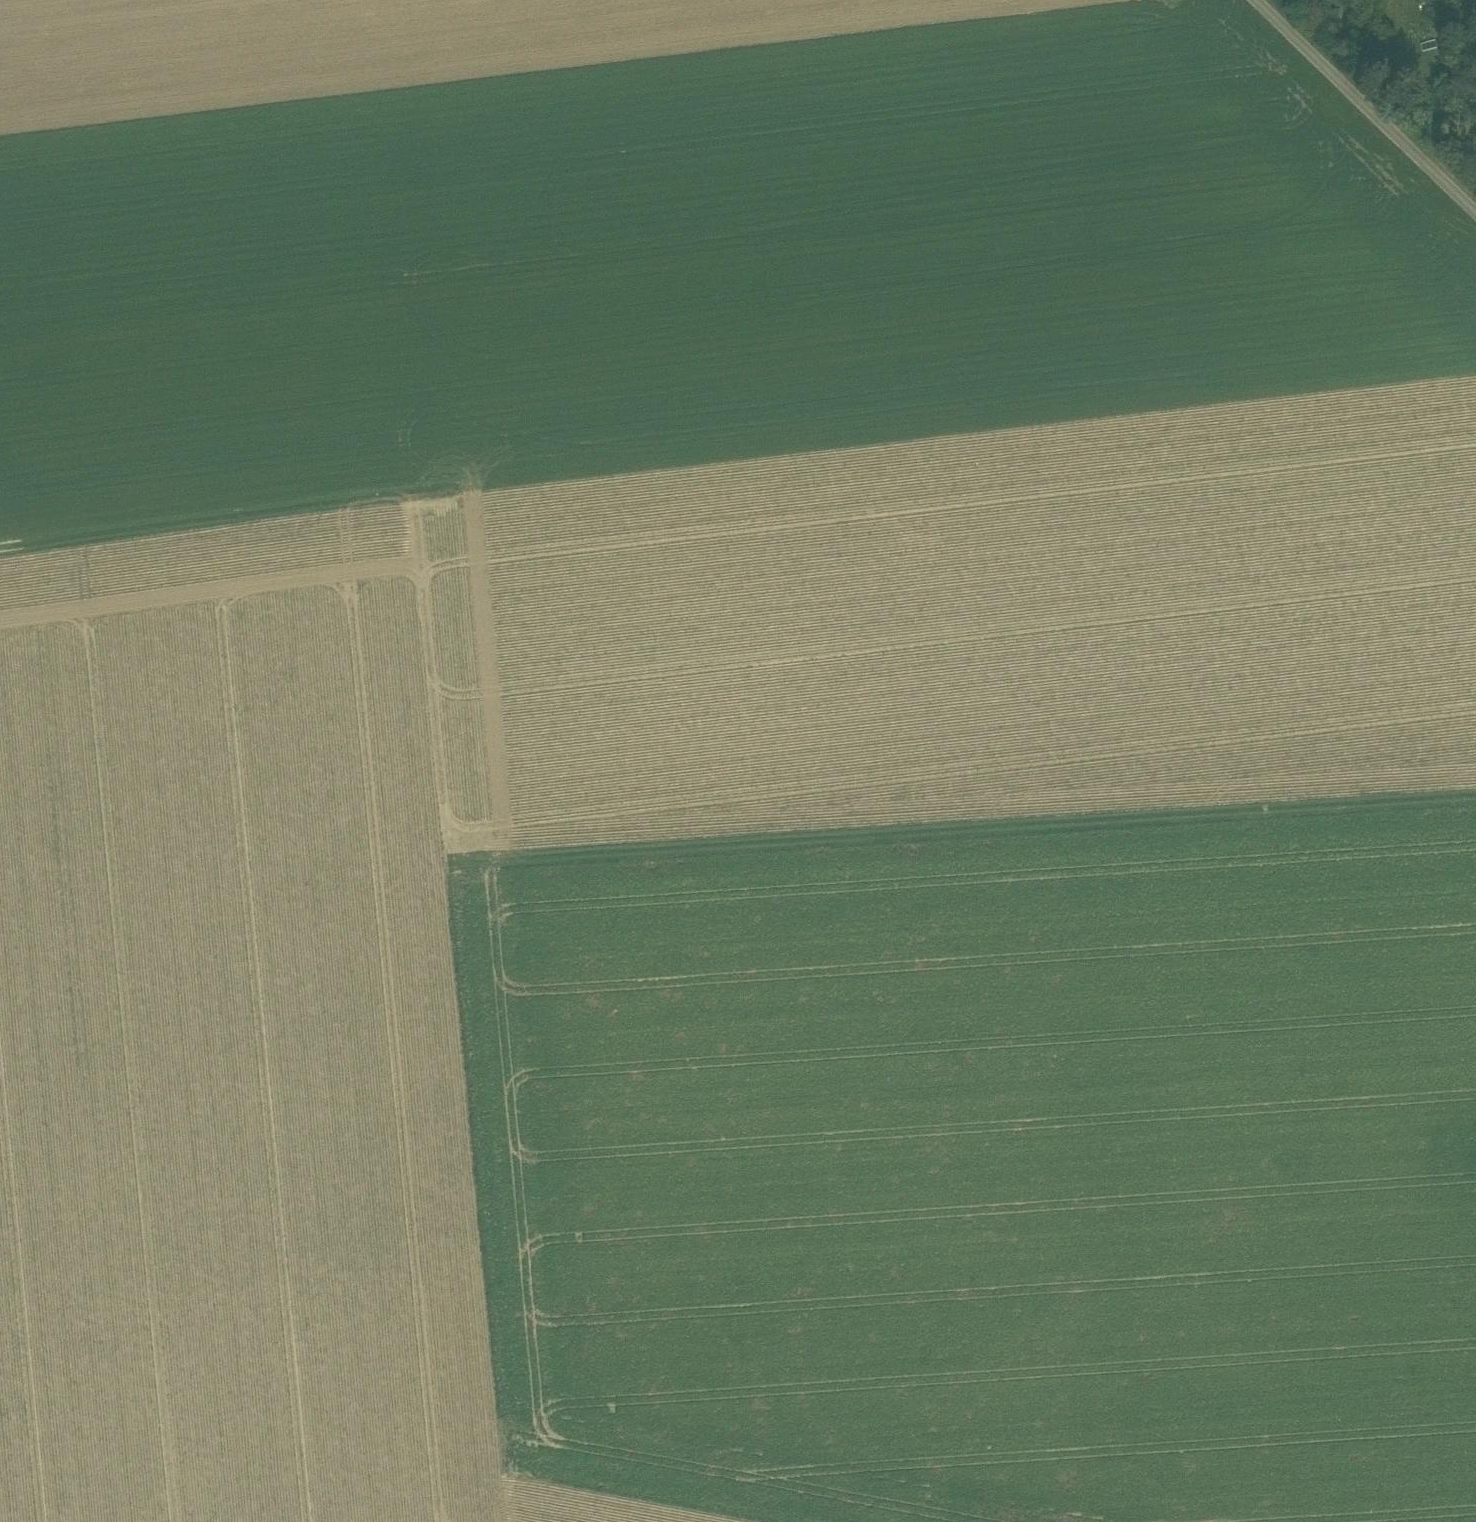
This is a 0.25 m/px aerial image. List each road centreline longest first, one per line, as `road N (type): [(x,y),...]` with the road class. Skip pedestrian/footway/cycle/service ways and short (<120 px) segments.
road 1 (track): [(1475,782),(442,863)]
road 2 (track): [(0,544),(424,487)]
road 3 (unclassified): [(1254,0),(1475,213)]

